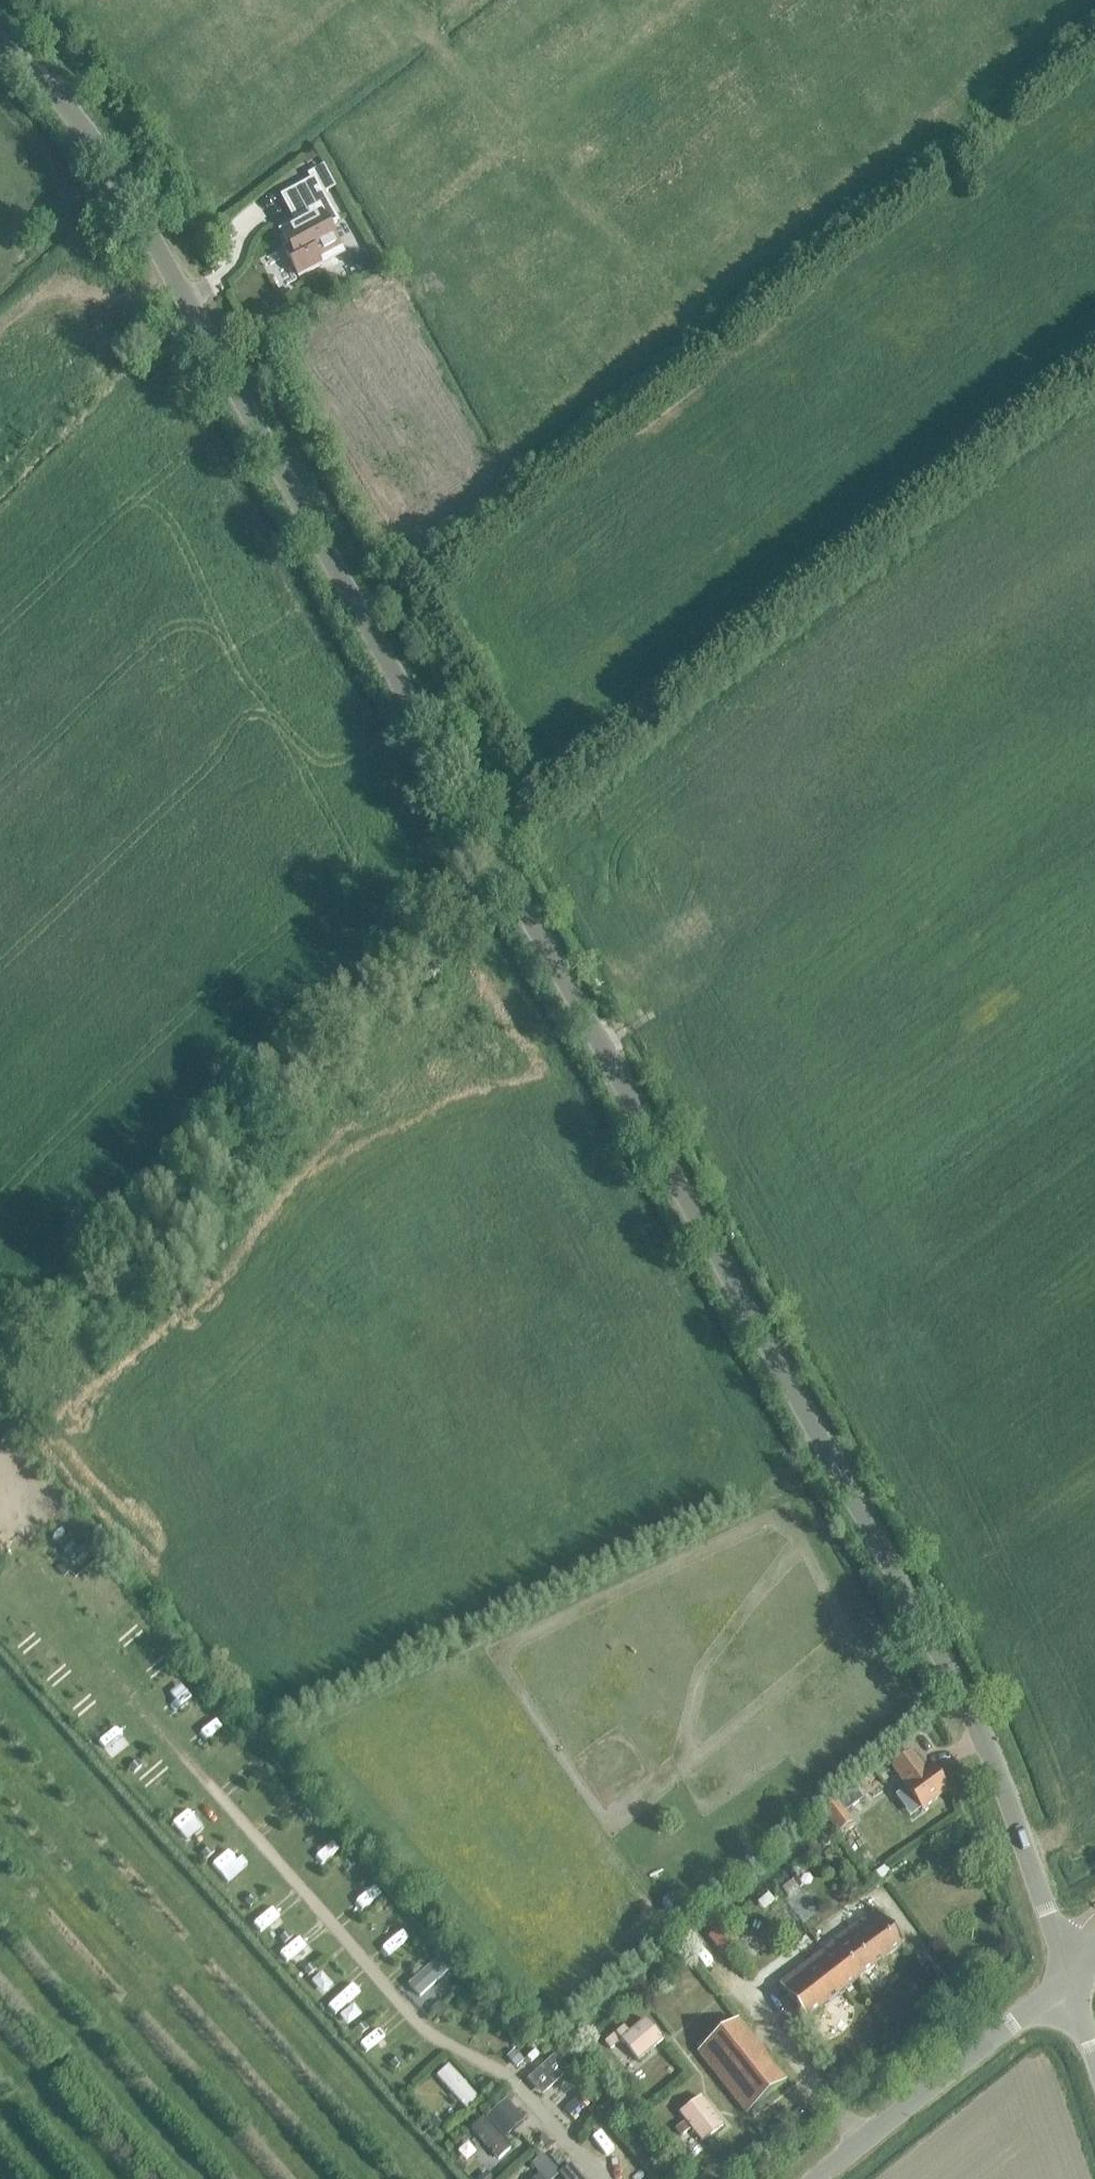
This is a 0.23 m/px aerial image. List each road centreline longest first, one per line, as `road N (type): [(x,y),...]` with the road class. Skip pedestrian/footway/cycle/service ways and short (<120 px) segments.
road 1 (unclassified): [(1067,1976),(982,1731),(948,1658),(107,161),(68,109),(0,46)]
road 2 (unclassified): [(823,2178),(1067,1976)]

